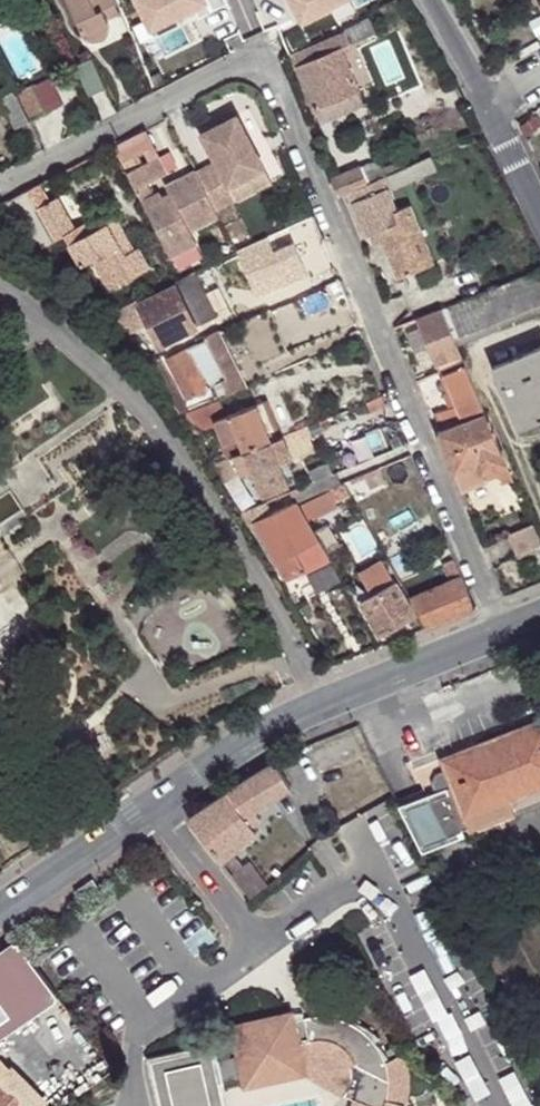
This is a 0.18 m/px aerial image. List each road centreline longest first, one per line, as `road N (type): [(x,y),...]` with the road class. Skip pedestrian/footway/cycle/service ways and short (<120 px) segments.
road 1 (residential): [(0,186),(213,76),(242,66),(285,88),(499,633)]
road 2 (residential): [(497,1105),(383,889),(342,889),(254,945),(155,806)]
road 3 (secondary): [(155,806),(330,700),(499,633)]
road 4 (secondary): [(0,911),(155,806)]
road 5 (residential): [(430,0),(489,108)]

